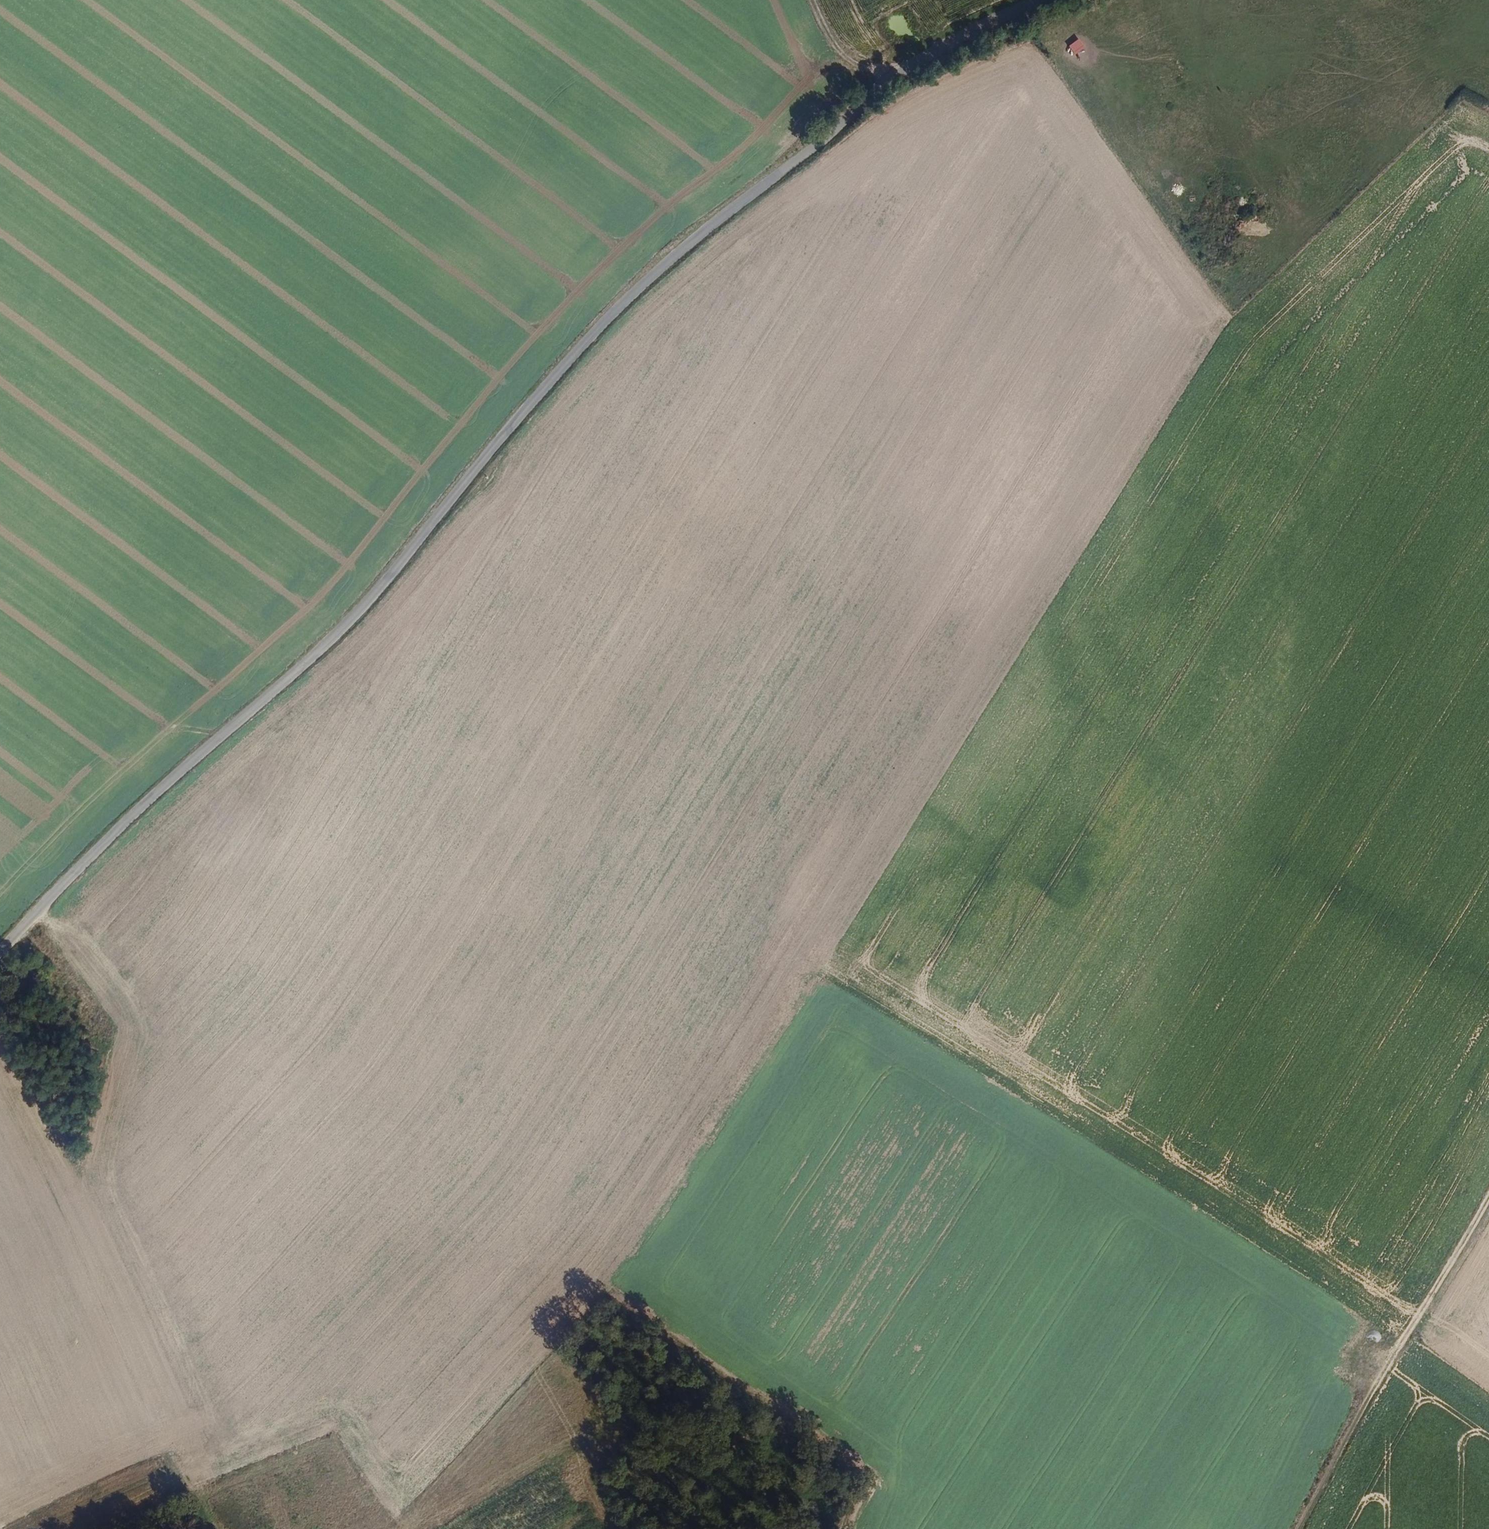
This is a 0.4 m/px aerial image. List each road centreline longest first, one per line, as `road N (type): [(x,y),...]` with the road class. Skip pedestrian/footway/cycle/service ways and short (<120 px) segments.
road 1 (unclassified): [(0,953),(140,808),(294,674),(542,392),(719,216),(922,60),(1046,0)]
road 2 (track): [(1488,1219),(1311,1528)]
road 3 (track): [(23,930),(85,988),(113,1041)]

